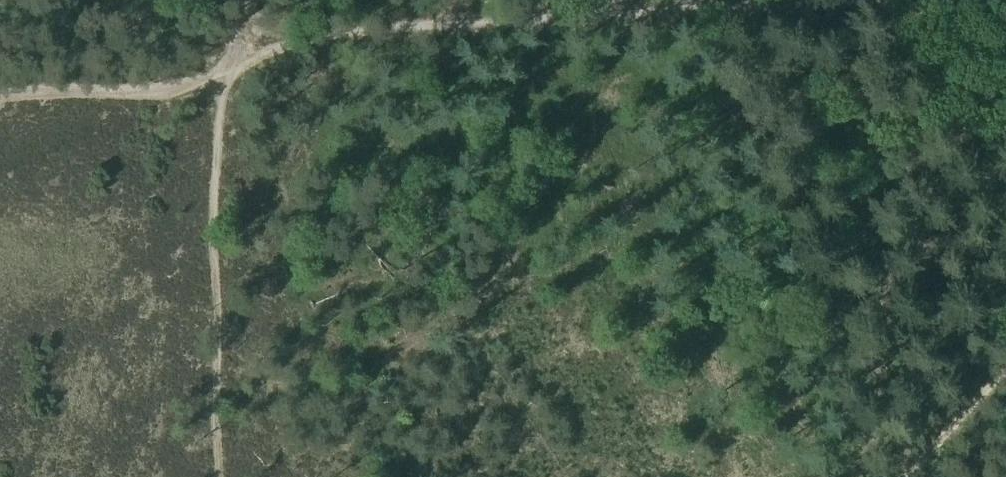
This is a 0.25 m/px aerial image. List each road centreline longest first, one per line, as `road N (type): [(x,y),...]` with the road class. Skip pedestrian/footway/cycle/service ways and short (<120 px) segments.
road 1 (track): [(233,69),(311,36),(365,30),(820,0)]
road 2 (track): [(219,476),(222,75)]
road 3 (track): [(222,75),(180,87),(0,95)]

